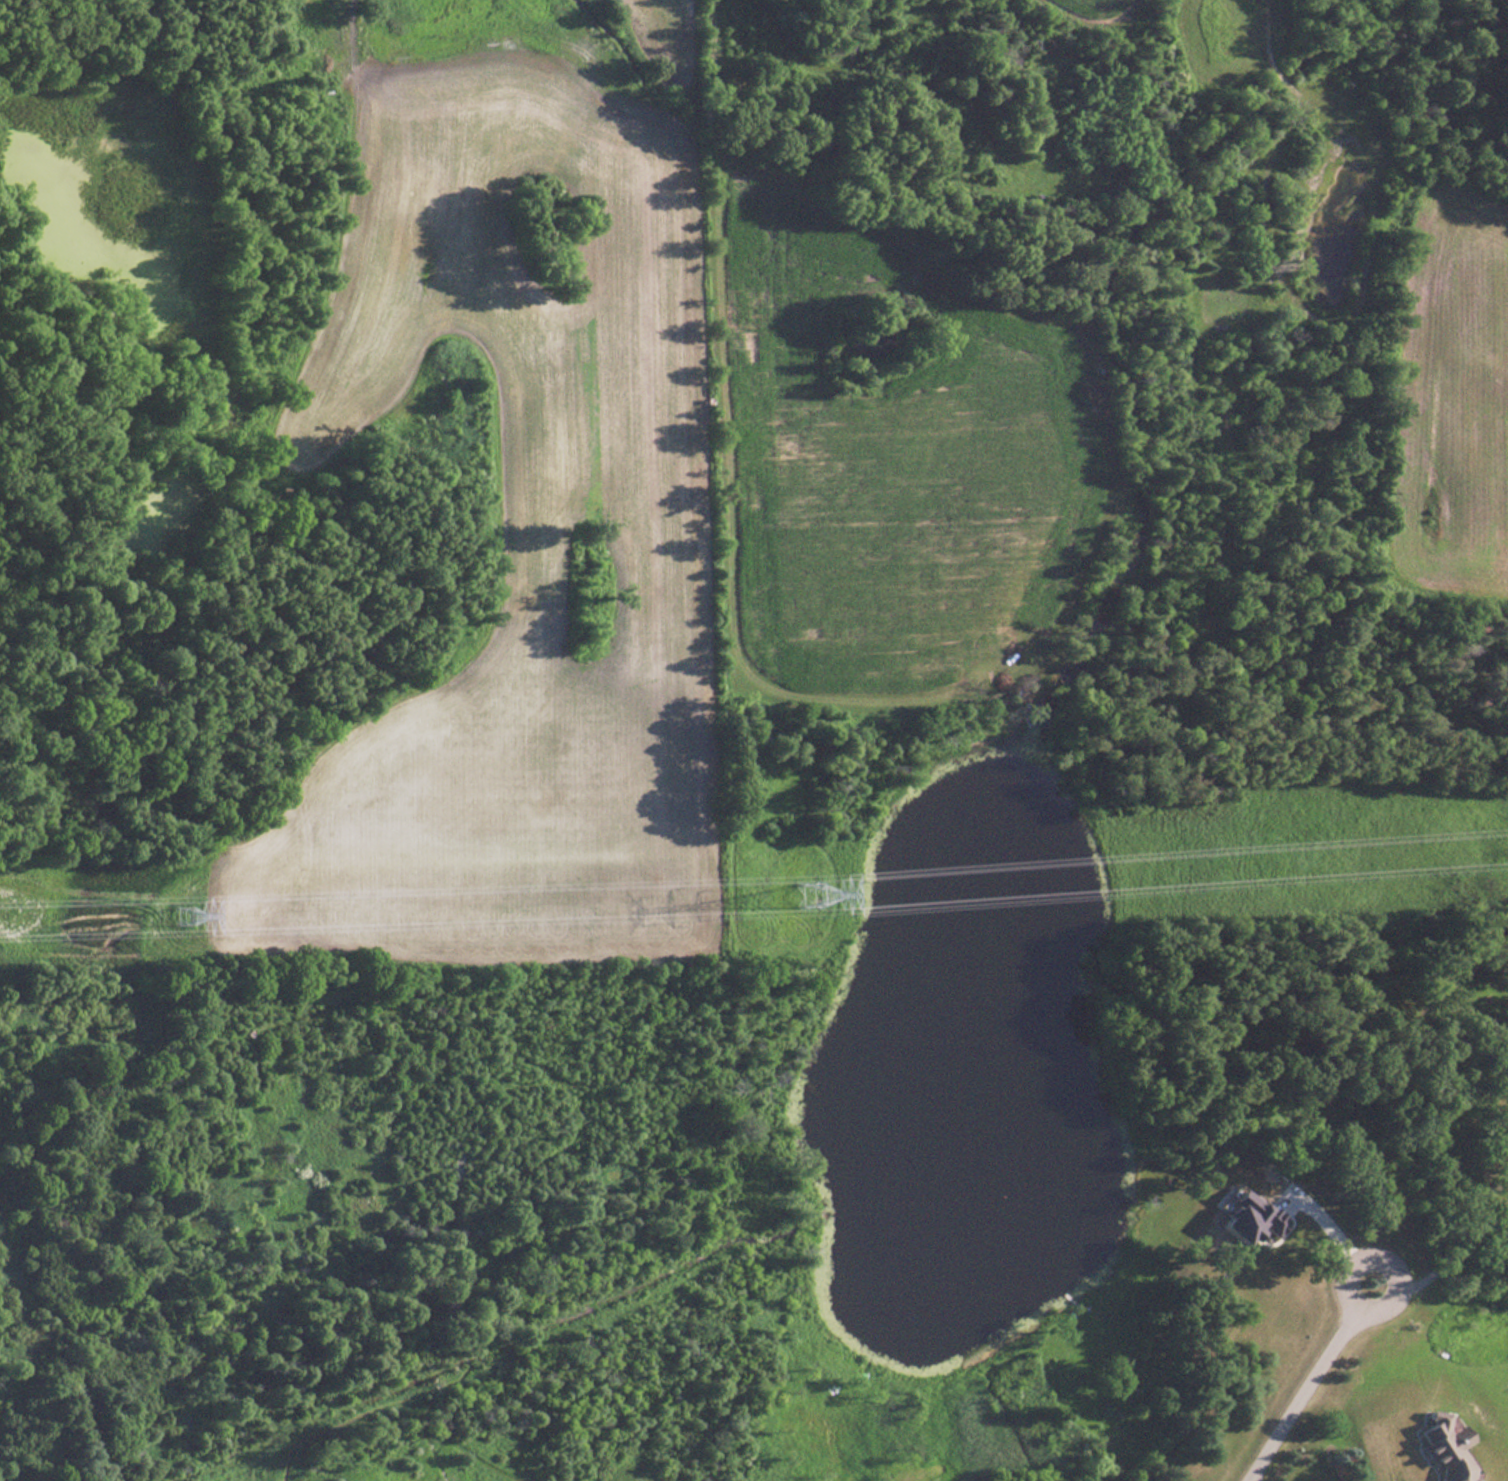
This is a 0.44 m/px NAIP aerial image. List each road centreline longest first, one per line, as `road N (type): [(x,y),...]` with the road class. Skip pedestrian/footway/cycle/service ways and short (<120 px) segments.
road 1 (residential): [(1247,1480),(1378,1285)]

